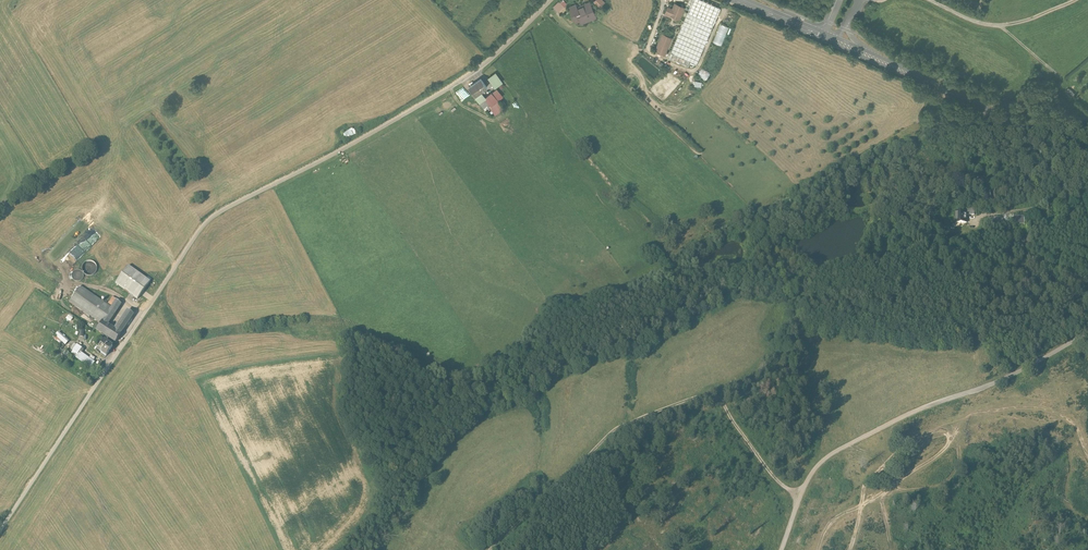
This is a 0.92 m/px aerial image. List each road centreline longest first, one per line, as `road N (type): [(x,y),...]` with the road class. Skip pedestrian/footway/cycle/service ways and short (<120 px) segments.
road 1 (unclassified): [(551,0),(452,87),(208,221),(95,388)]
road 2 (track): [(799,502),(721,388),(619,428),(495,549)]
road 3 (secondary): [(743,0),(1087,153)]
road 4 (track): [(850,549),(881,466),(935,431),(1019,408),(1049,411),(1078,429),(1087,450)]
road 5 (track): [(1087,185),(832,216)]
road 6 (track): [(0,532),(95,388)]
road 7 (track): [(928,0),(1000,25),(1075,0)]
road 8 (track): [(880,494),(941,486),(955,471),(956,446),(935,431)]

